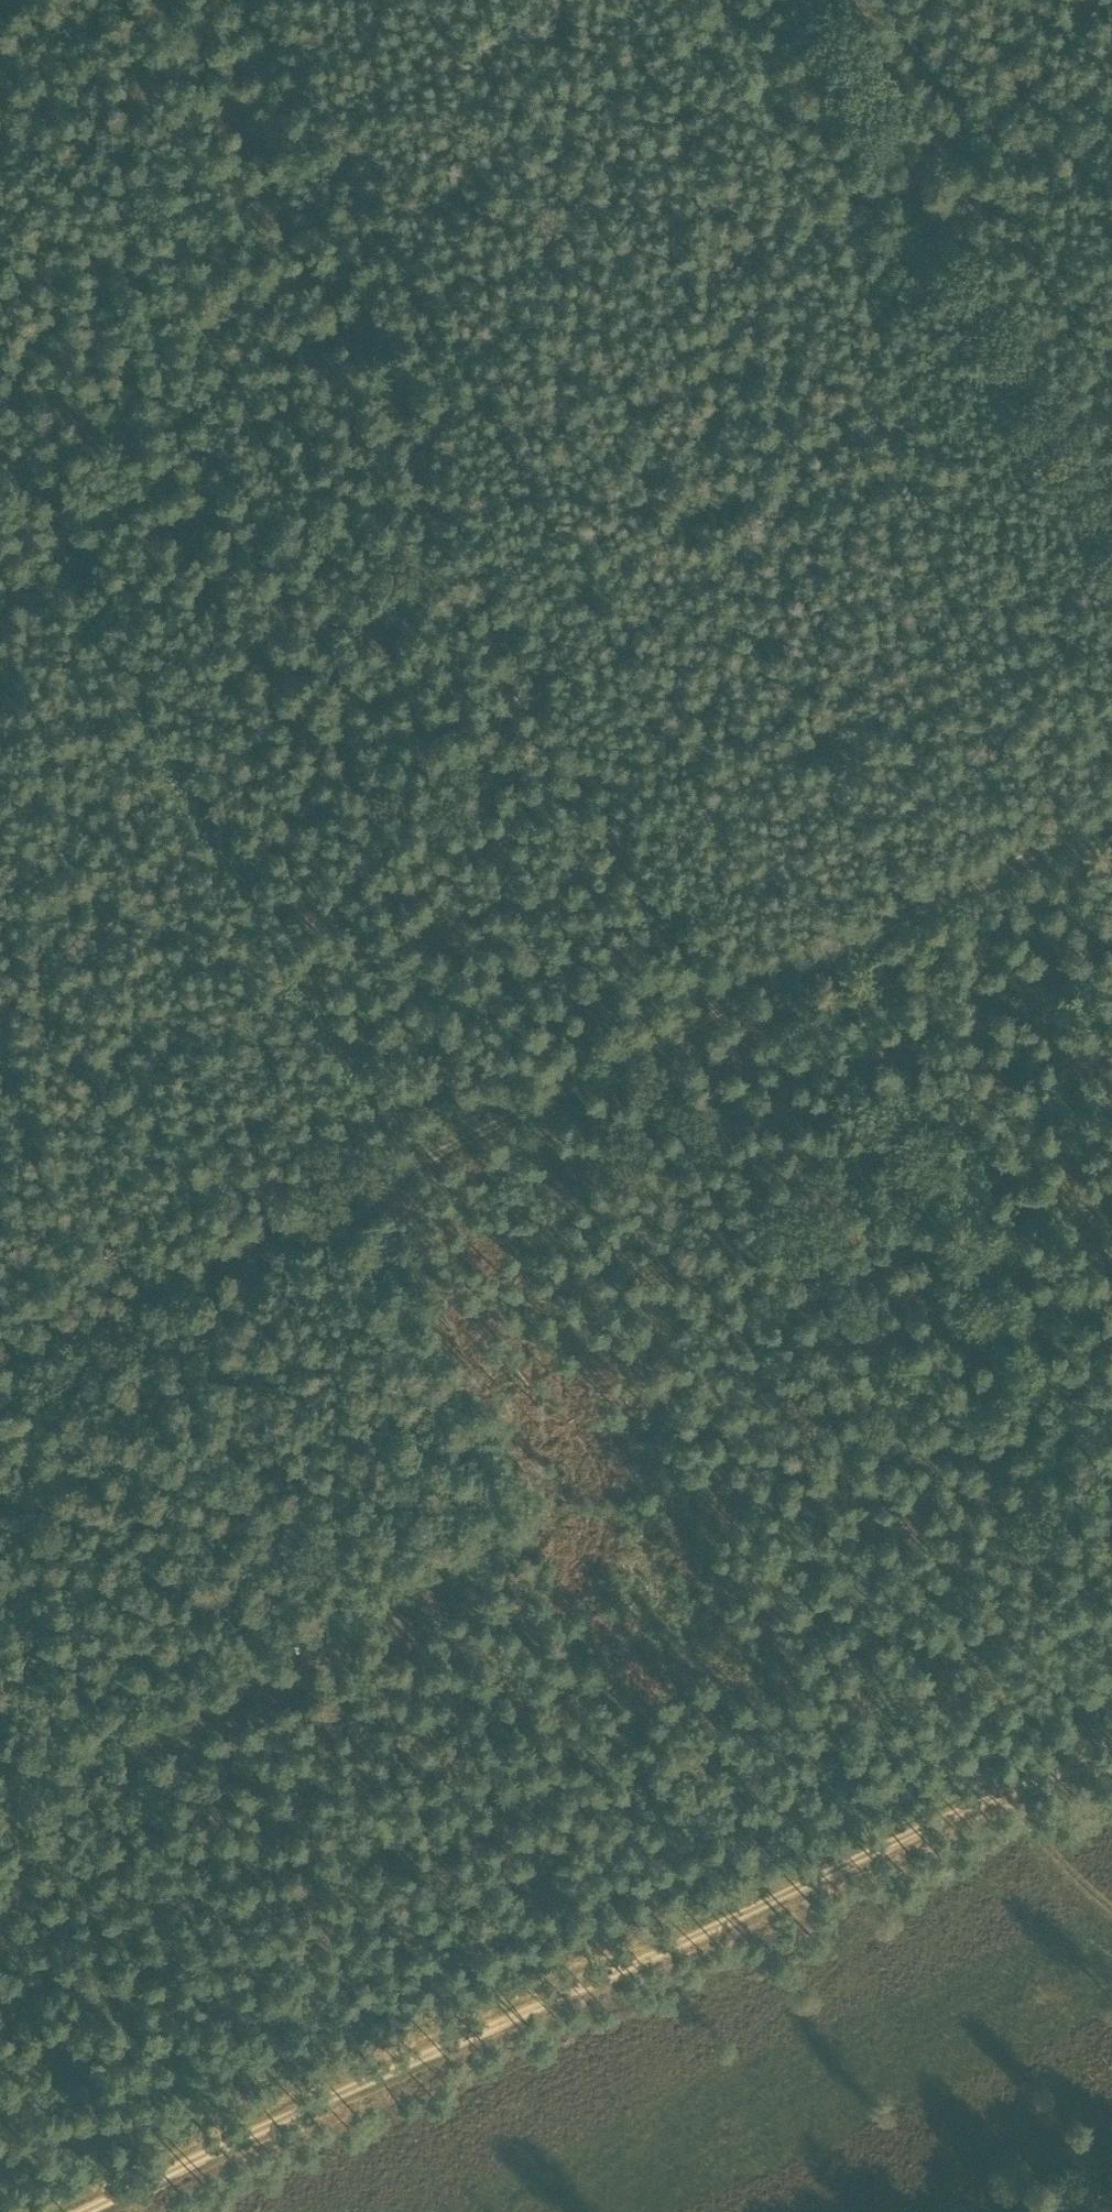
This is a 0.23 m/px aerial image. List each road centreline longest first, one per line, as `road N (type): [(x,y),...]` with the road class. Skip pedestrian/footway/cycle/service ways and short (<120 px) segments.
road 1 (track): [(0,1365),(1111,809)]
road 2 (track): [(71,2211),(748,1914),(963,1806),(1111,1755)]
road 3 (track): [(963,1806),(1055,1852),(1111,1906)]

